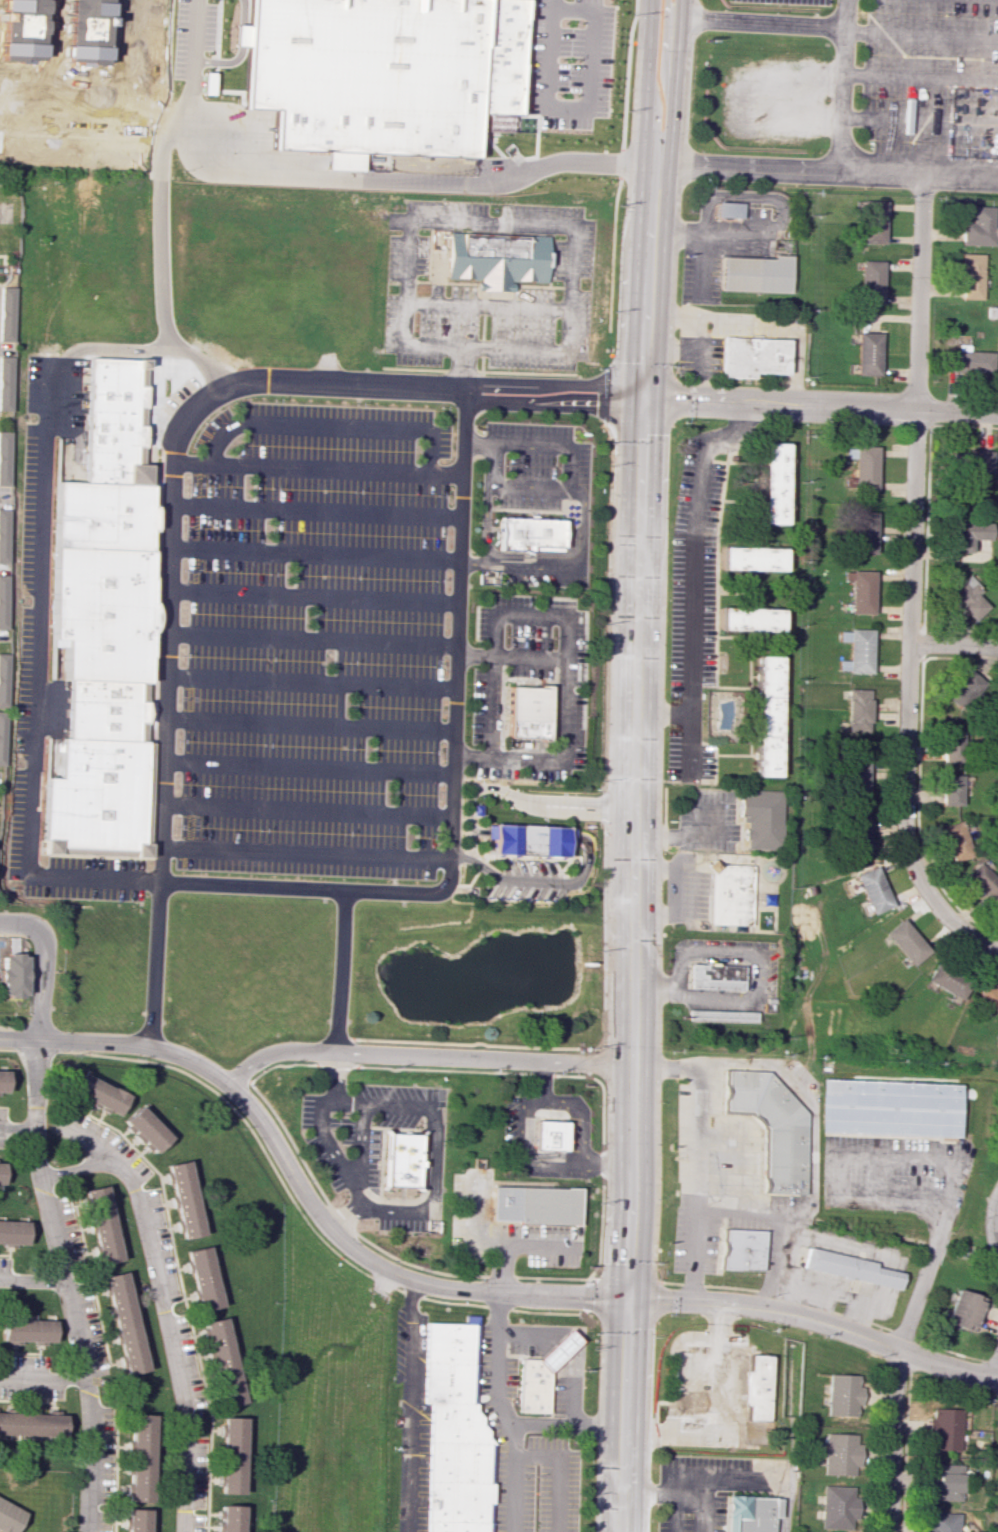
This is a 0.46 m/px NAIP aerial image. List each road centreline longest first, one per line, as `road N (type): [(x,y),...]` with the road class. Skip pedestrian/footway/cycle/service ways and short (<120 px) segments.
road 1 (primary): [(623,1531),(635,711),(656,163)]
road 2 (residential): [(912,177),(915,410),(903,822),(928,892),(954,923),(997,948)]
road 3 (residential): [(629,1299),(439,1289),(403,1278),(338,1241),(251,1110),(187,1059),(136,1043),(0,1038)]
road 4 (residential): [(35,1039),(40,1178),(89,1404),(87,1531)]
road 5 (residential): [(40,1178),(107,1162),(134,1188),(181,1400),(182,1531)]
road 6 (residential): [(632,1065),(276,1050),(227,1084)]
road 7 (residential): [(997,1379),(766,1307),(629,1299)]
road 8 (residential): [(997,414),(645,398)]
road 9 (residential): [(888,1531),(895,1350)]
road 10 (primary): [(656,163),(670,141),(680,0)]
road 11 (primary): [(650,0),(643,142),(656,163)]

